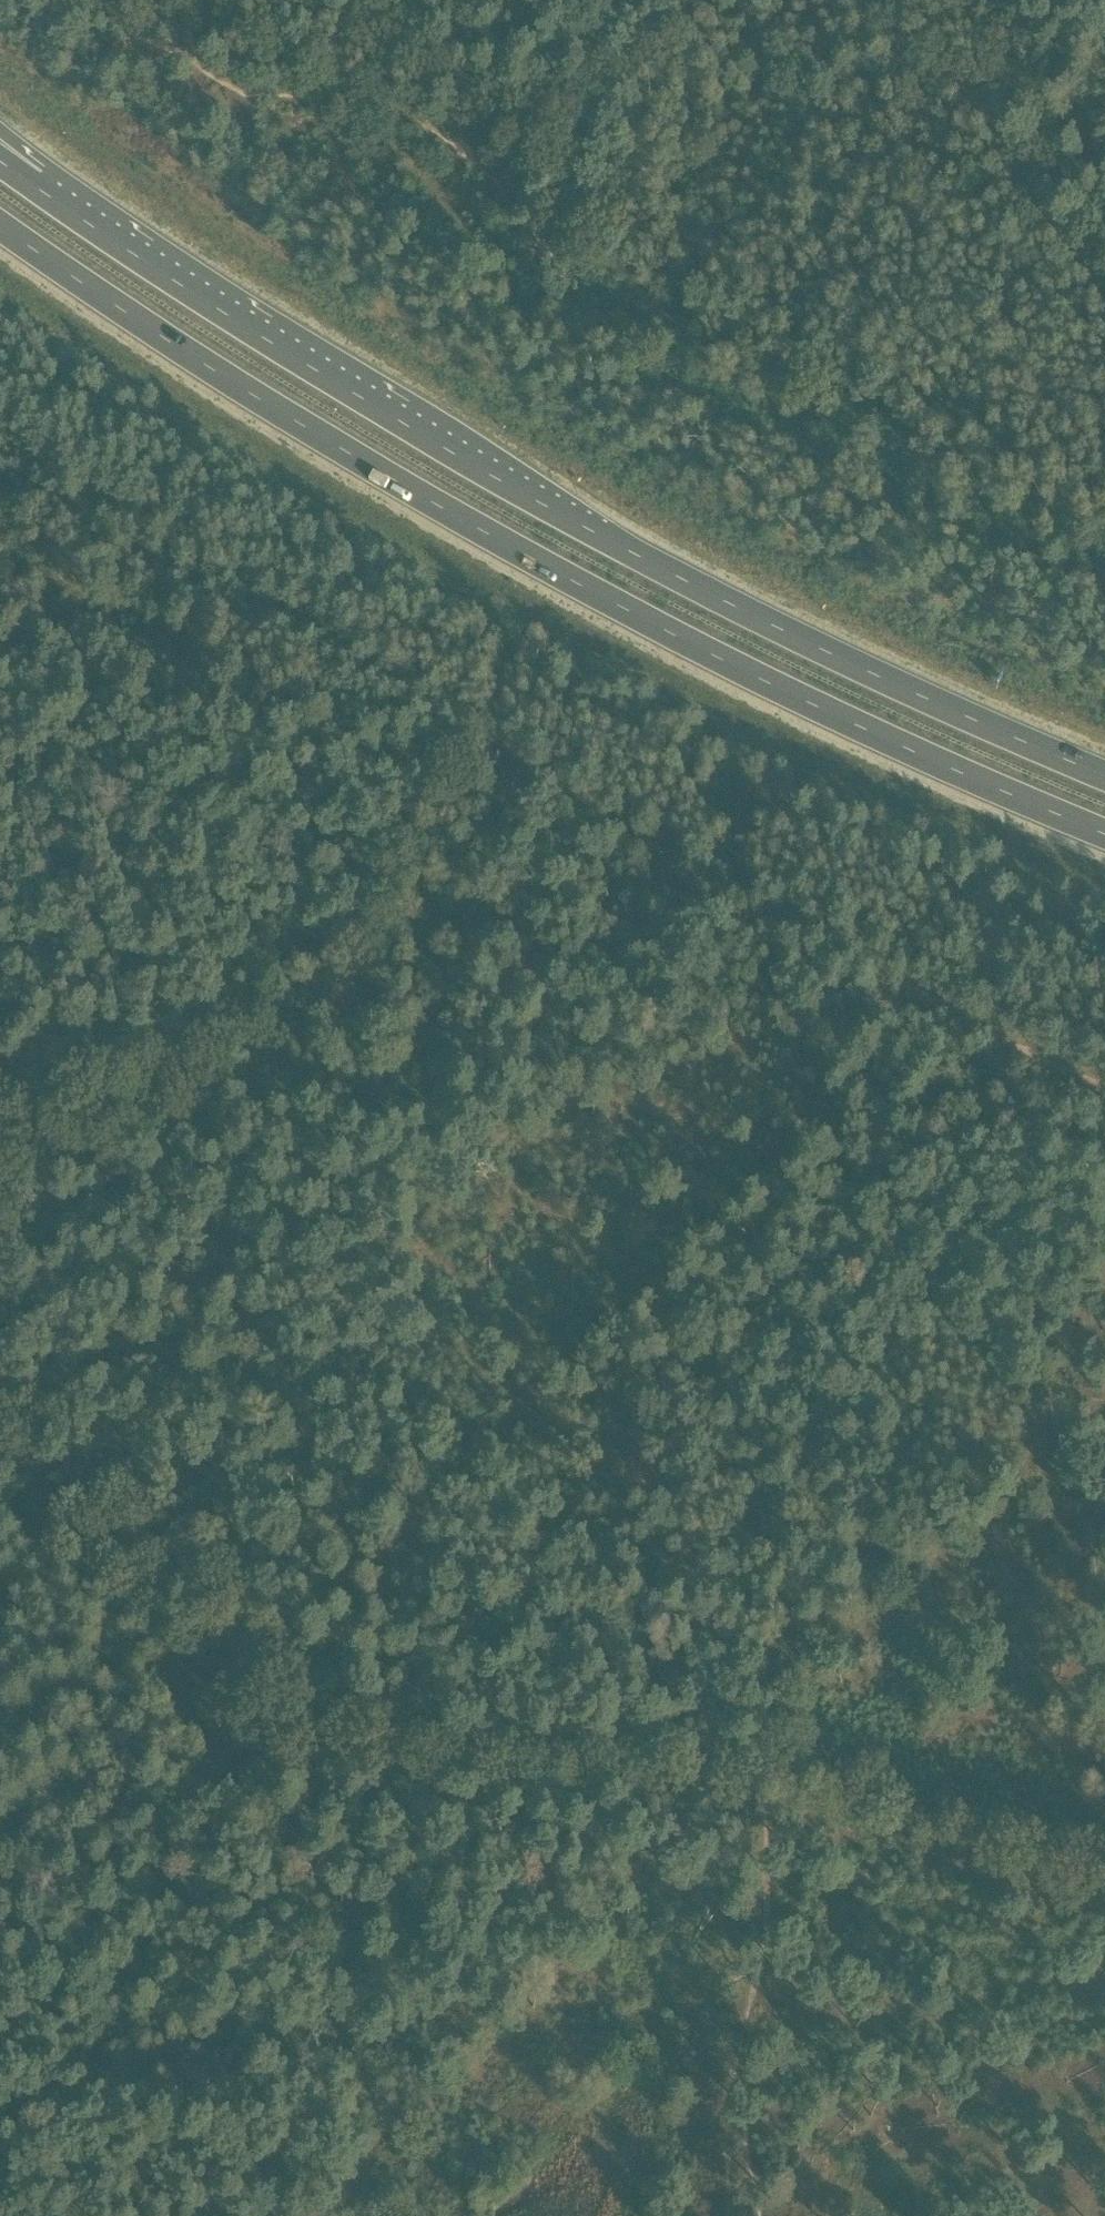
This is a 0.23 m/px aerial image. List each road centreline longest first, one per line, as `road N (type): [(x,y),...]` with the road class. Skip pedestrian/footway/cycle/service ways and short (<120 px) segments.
road 1 (trunk): [(0,228),(259,401),(581,588),(854,726),(1104,836)]
road 2 (trunk): [(1104,774),(607,538),(282,347),(36,186)]

